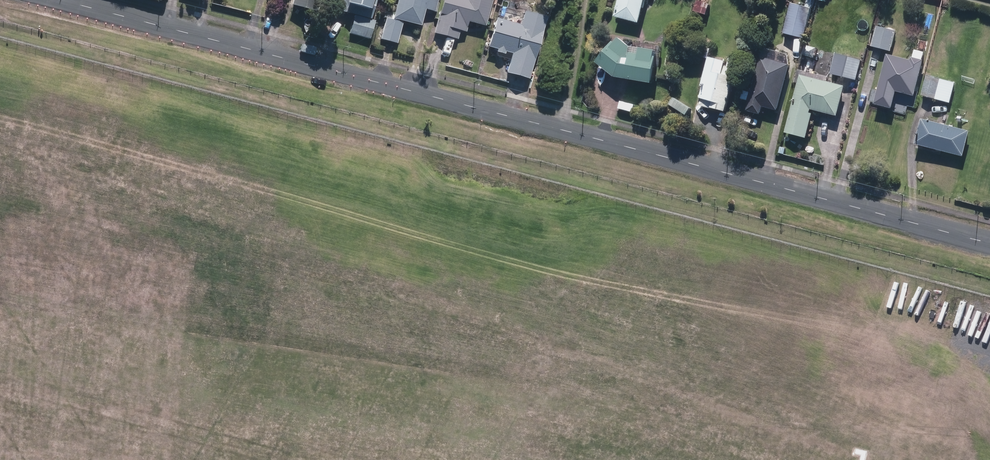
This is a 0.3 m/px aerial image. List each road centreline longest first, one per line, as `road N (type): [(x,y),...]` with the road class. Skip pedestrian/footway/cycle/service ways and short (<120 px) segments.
road 1 (residential): [(989,242),(58,0)]

